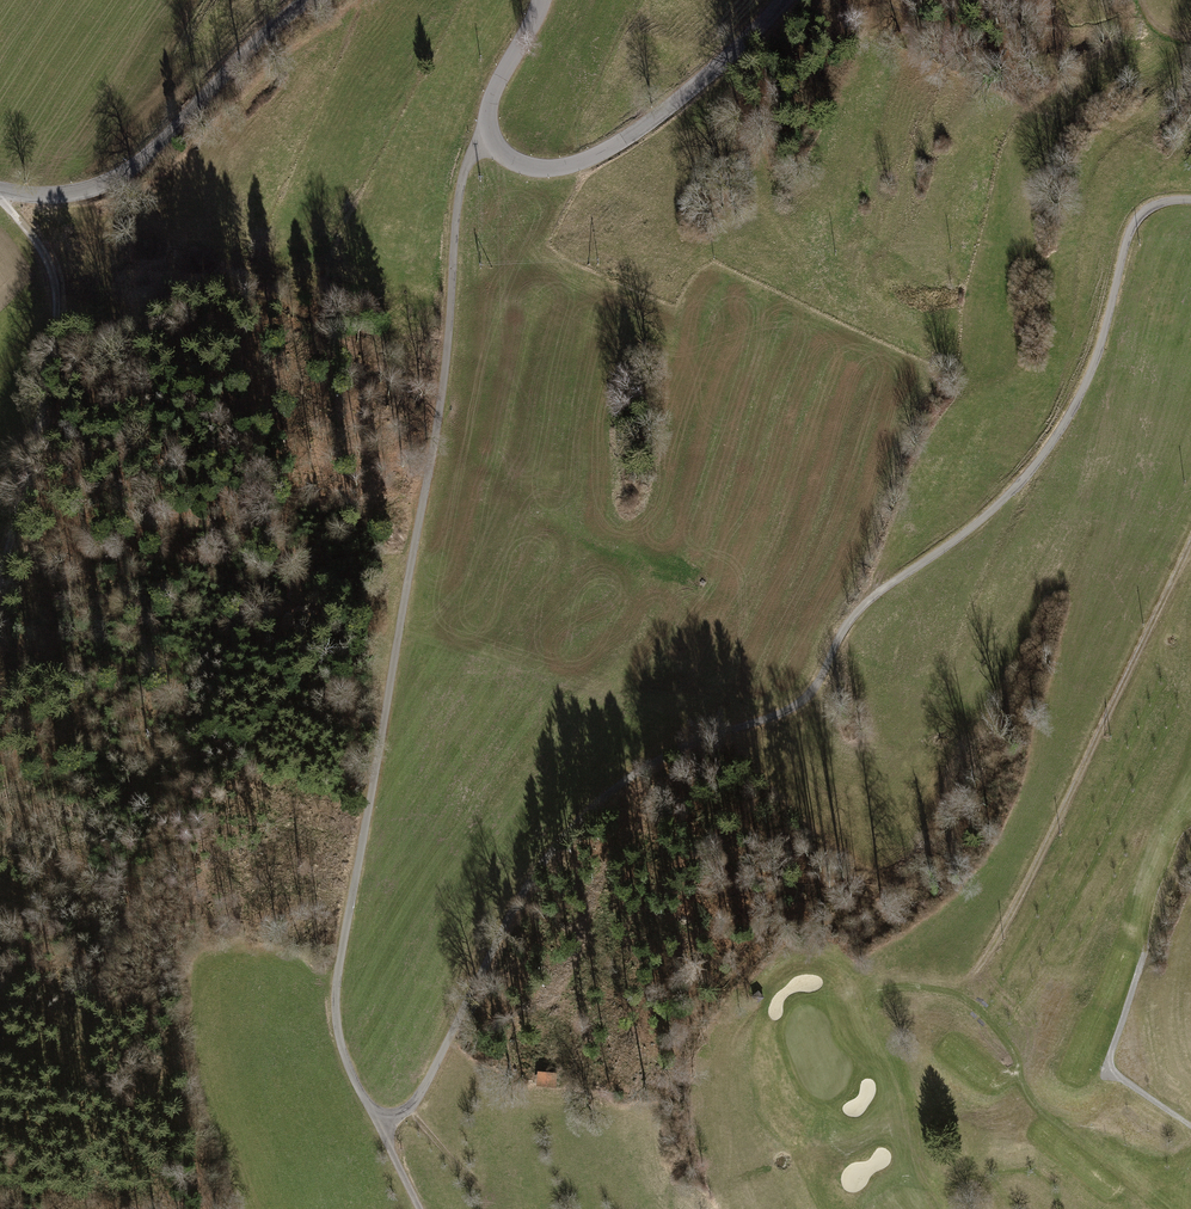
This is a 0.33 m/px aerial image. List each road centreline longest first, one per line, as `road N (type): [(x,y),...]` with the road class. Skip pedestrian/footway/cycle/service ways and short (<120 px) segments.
road 1 (unclassified): [(1190,201),(1154,207),(1135,221),(1078,401),(1011,493),(857,612),(813,690),(792,709),(671,758),(601,806),(530,884),(419,1096),(379,1126)]
road 2 (unclassified): [(379,1126),(347,1067),(334,1001),(439,409),(461,182),(486,140)]
road 3 (track): [(1190,537),(991,951)]
road 4 (track): [(0,194),(48,261),(56,291),(54,357),(0,582)]
road 5 (tertiary): [(0,191),(77,193),(124,175),(251,44),(311,0)]
road 6 (tertiary): [(486,140),(508,162),(539,172),(607,151),(687,95),(785,0)]
road 7 (track): [(318,644),(412,564),(335,561),(304,578)]
road 8 (track): [(1190,1126),(1112,1066),(1145,951)]
road 9 (tertiary): [(540,0),(492,98),(486,140)]

